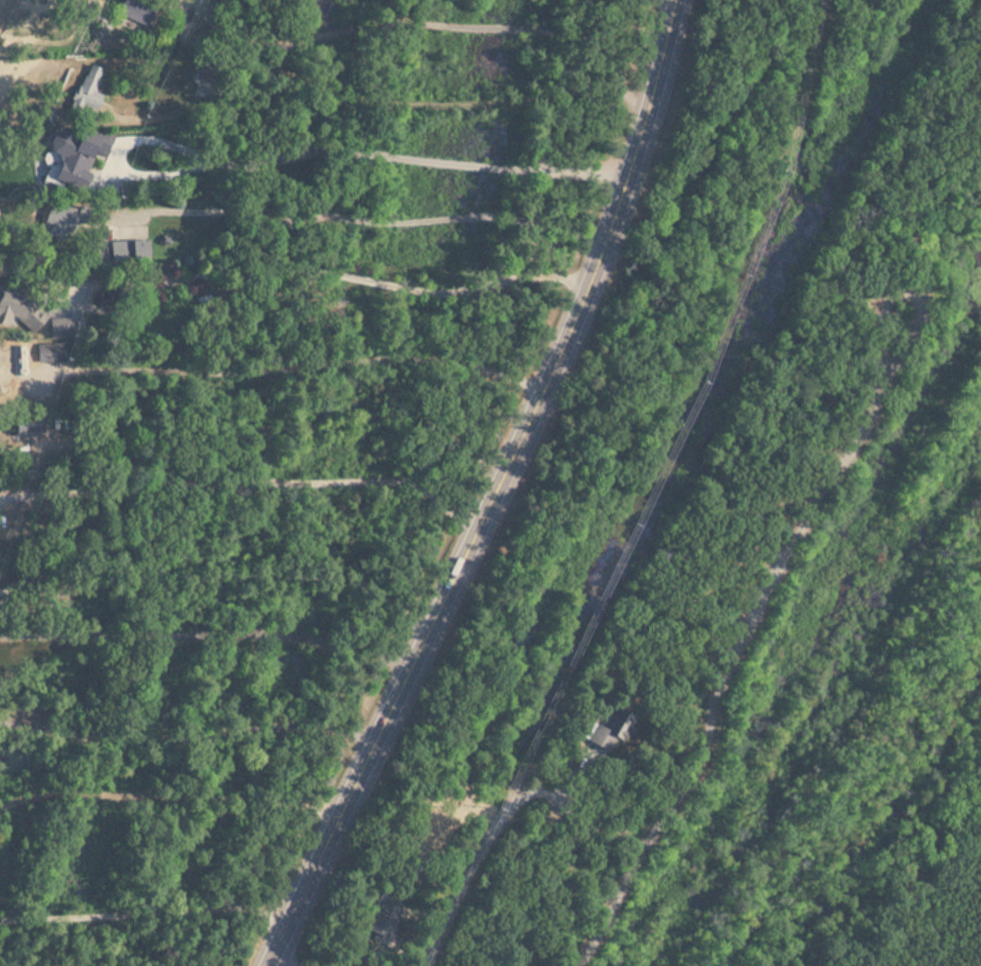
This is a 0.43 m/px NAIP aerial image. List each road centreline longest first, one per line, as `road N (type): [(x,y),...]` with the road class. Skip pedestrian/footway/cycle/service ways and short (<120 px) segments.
road 1 (primary): [(293,913),(588,283),(676,0)]
road 2 (residential): [(583,965),(683,788),(725,678),(799,528),(871,430),(908,313)]
road 3 (residential): [(427,965),(448,904),(500,816),(538,778)]

